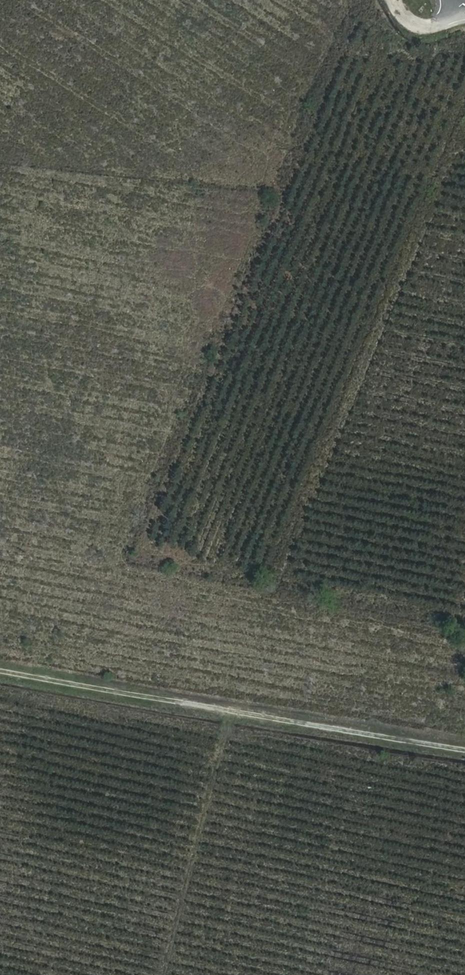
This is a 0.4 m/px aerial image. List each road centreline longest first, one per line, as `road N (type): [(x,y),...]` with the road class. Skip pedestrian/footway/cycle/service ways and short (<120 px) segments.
road 1 (track): [(464,748),(0,669)]

